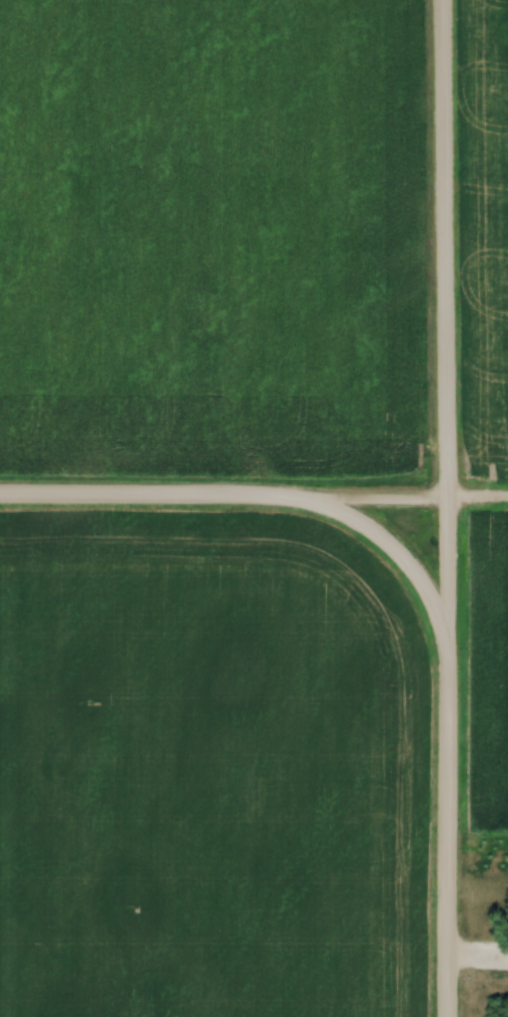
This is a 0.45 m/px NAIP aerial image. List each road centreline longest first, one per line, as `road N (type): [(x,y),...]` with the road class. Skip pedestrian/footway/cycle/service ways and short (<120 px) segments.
road 1 (residential): [(446,632),(441,0)]
road 2 (tertiary): [(446,1016),(446,632)]
road 3 (tertiary): [(321,502),(0,502)]
road 4 (residential): [(507,504),(321,502)]
road 5 (tertiary): [(321,502),(386,545),(446,632)]

